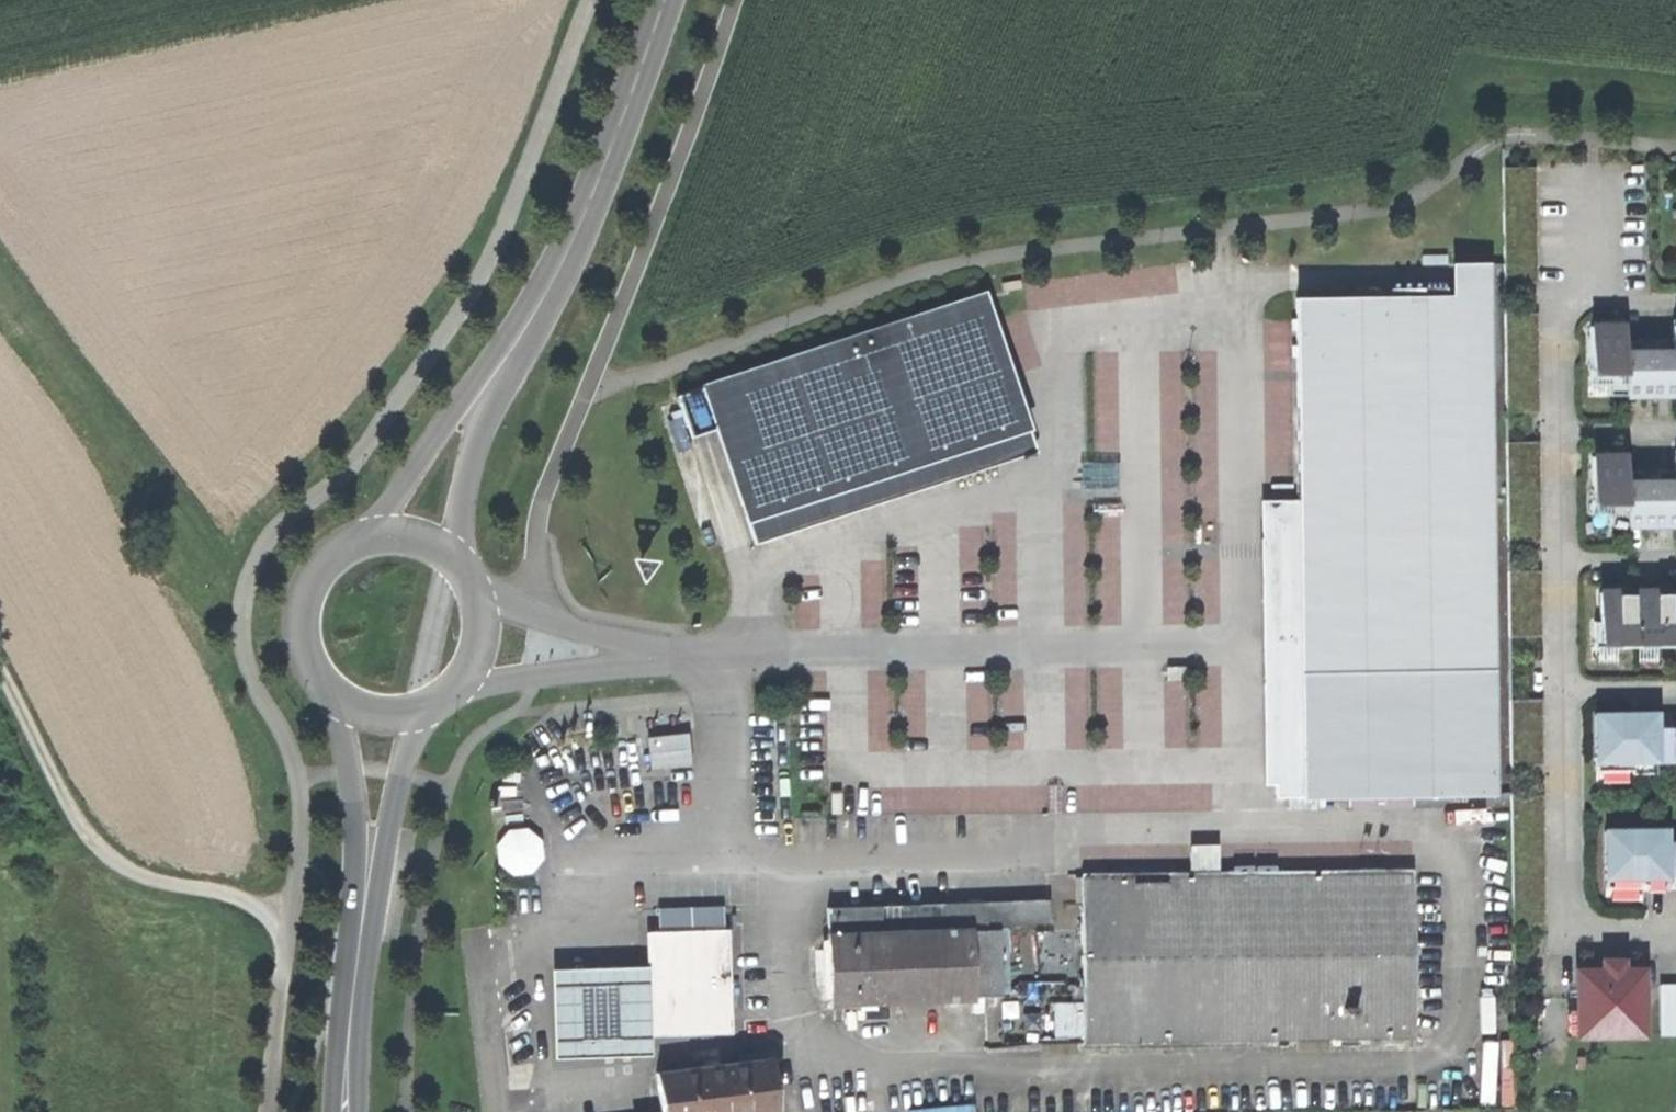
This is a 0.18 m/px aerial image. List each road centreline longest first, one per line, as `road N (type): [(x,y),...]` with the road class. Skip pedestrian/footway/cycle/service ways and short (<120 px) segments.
road 1 (track): [(267,1111),(302,828),(294,757),(245,649),(255,563),(287,517),(360,459),(472,290),(589,0)]
road 2 (track): [(593,377),(634,375),(906,272),(975,255),(1386,205),(1518,128),(1675,145)]
road 3 (track): [(593,377),(734,0)]
road 4 (track): [(292,916),(139,871),(109,851),(81,820),(0,677)]
road 5 (primary): [(510,353),(594,201),(672,0)]
road 6 (residential): [(1675,936),(1565,938),(1561,692)]
road 7 (track): [(542,616),(538,506),(593,377)]
road 8 (residential): [(1556,435),(1554,308),(1675,306)]
road 9 (primary): [(510,353),(447,422),(367,536)]
road 10 (primary): [(349,1111),(366,881)]
road 11 (primary): [(458,562),(473,449),(510,353)]
road 12 (primary): [(332,691),(366,881)]
road 13 (primary): [(367,536),(324,563),(302,611),(304,646),(332,691)]
road 14 (primary): [(414,710),(453,689),(479,647),(479,599),(458,562)]
road 15 (primary): [(366,881),(414,710)]
road 16 (residential): [(1558,572),(1556,435)]

